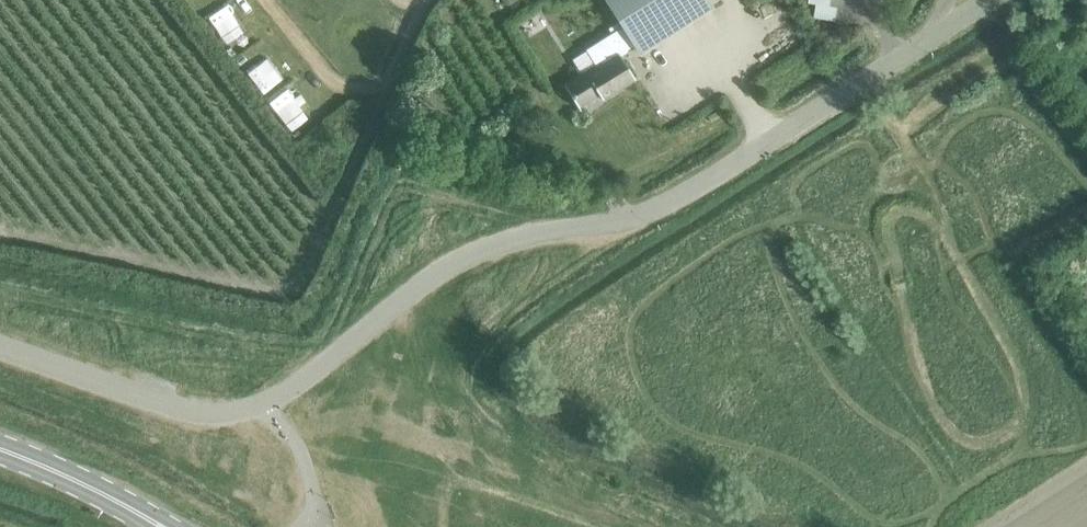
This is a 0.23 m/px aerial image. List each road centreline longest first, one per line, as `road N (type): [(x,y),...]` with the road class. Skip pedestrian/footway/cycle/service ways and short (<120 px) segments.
road 1 (unclassified): [(260,404),(302,381),(444,268),(491,244),(644,214),(938,34)]
road 2 (unclassified): [(260,404),(185,411),(0,349)]
road 3 (secondary): [(152,519),(0,449)]

